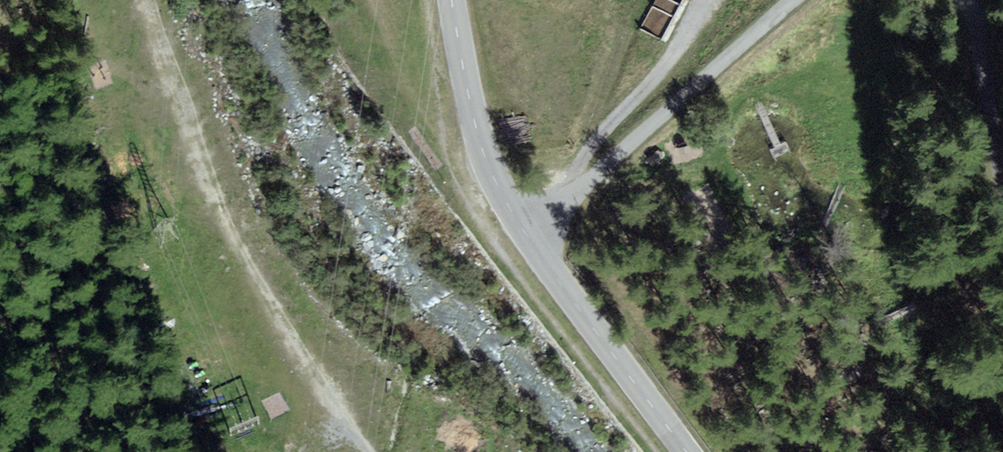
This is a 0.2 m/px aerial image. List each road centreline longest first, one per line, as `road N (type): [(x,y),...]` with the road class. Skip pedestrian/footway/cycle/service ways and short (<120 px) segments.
road 1 (track): [(145,0),(163,71),(251,292),(372,451)]
road 2 (unclassified): [(523,236),(795,0)]
road 3 (tertiary): [(523,236),(683,451)]
road 4 (track): [(705,0),(660,71),(592,143),(556,208)]
road 5 (tertiary): [(454,0),(479,141),(523,236)]
road 6 (unclassified): [(1002,176),(967,0)]

